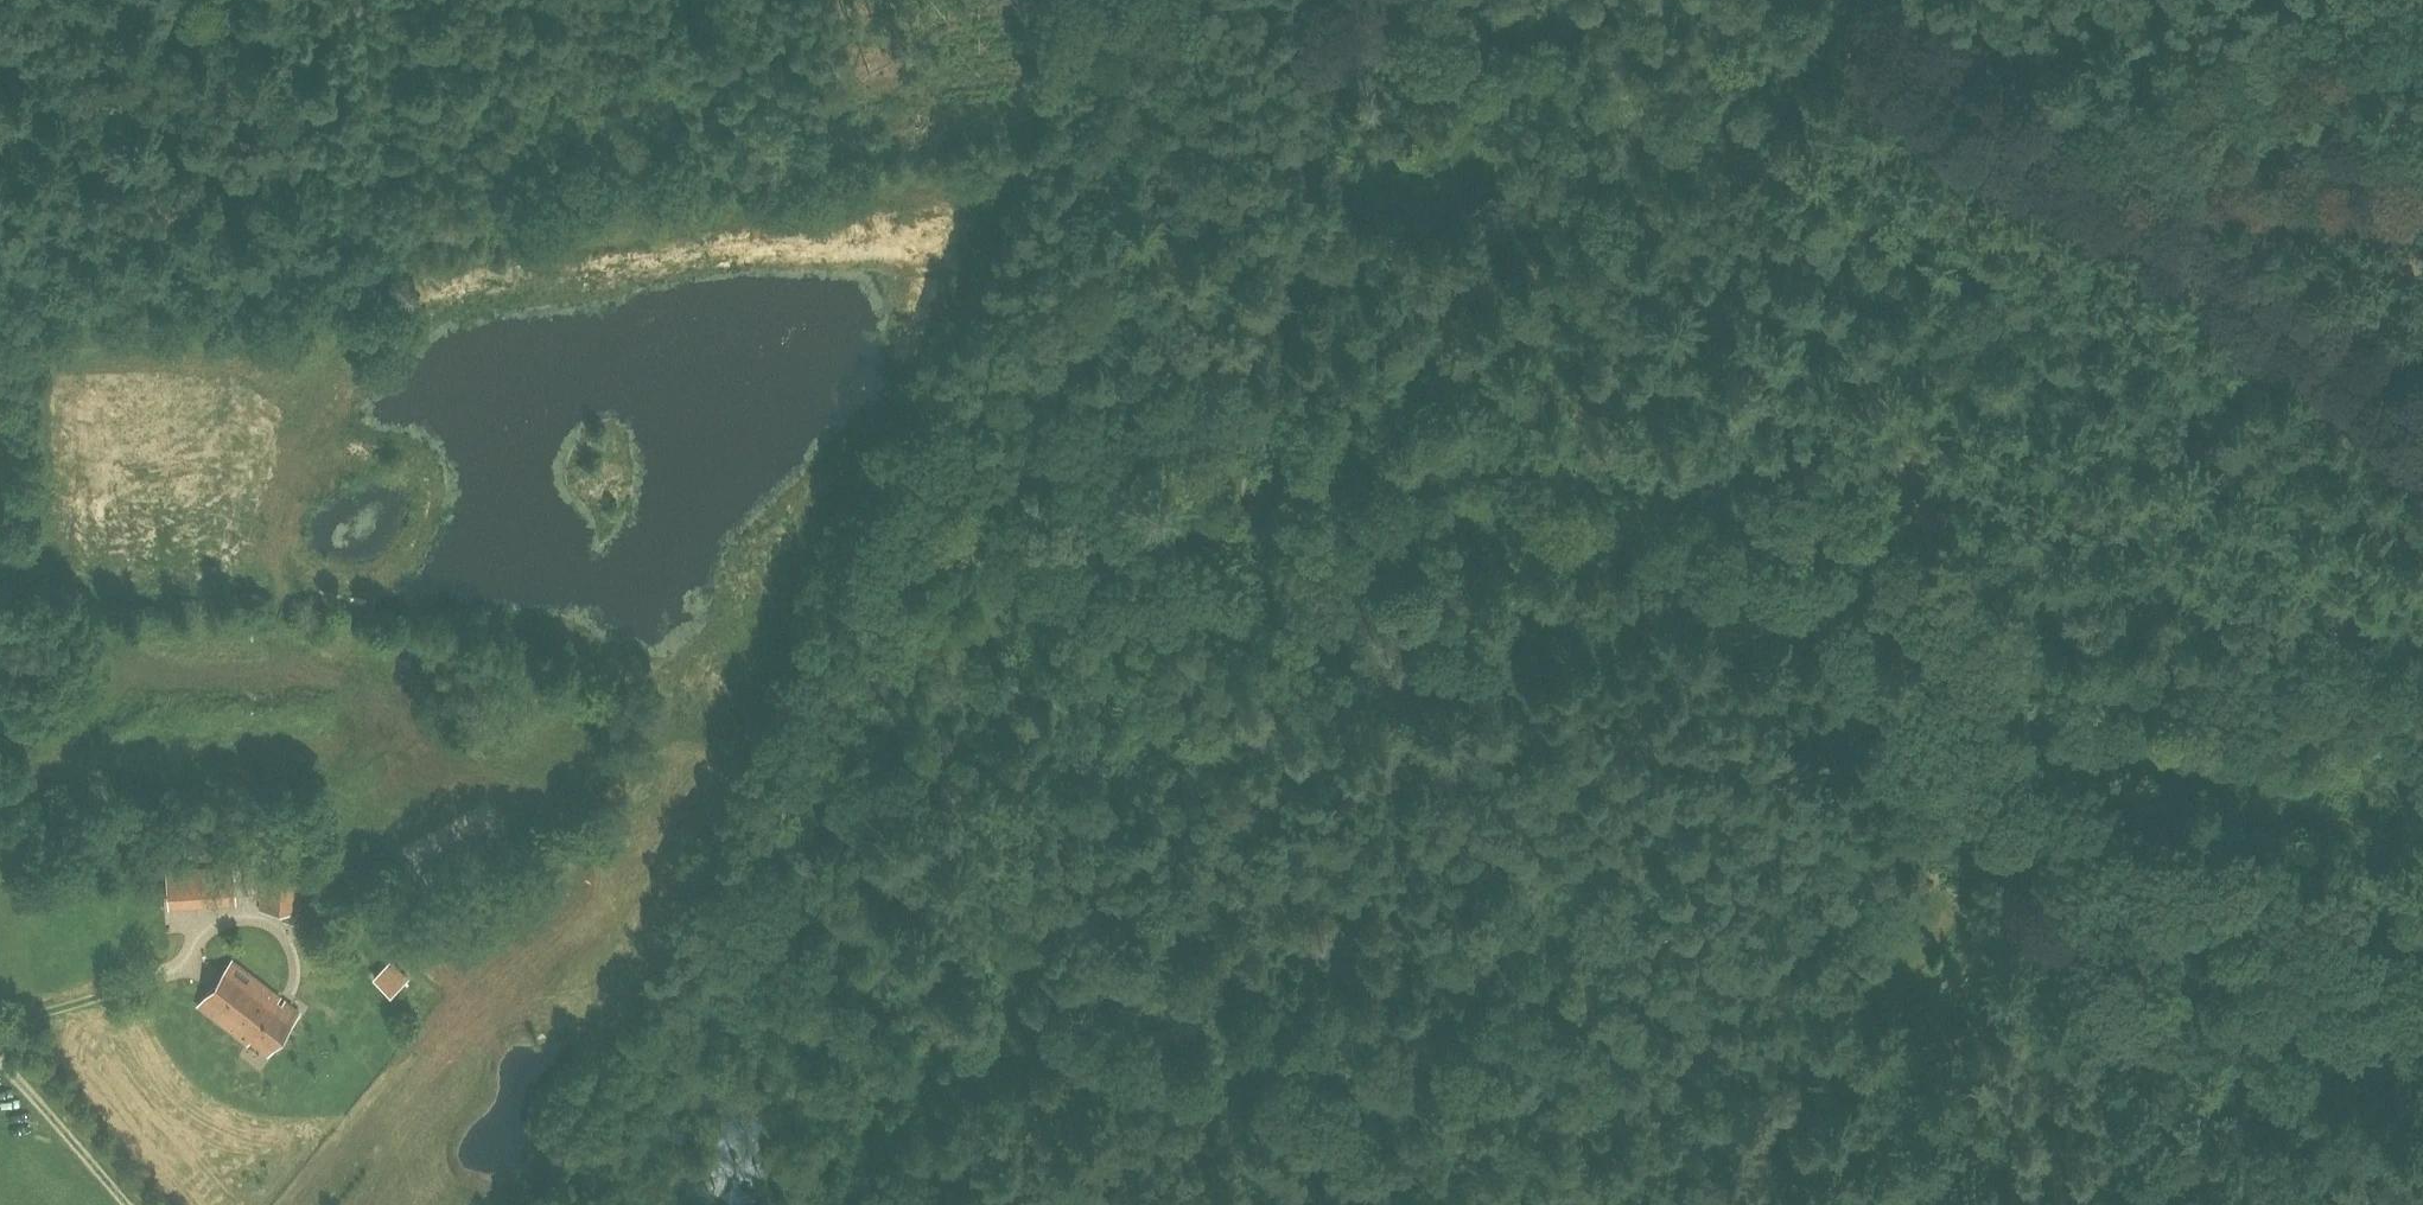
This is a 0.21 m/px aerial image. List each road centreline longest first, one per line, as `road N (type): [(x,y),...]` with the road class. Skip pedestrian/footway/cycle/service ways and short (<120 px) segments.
road 1 (track): [(152,1204),(14,1024),(200,956)]
road 2 (track): [(1777,1204),(1776,1181),(1808,1094),(1903,987),(1925,950),(1945,882)]

